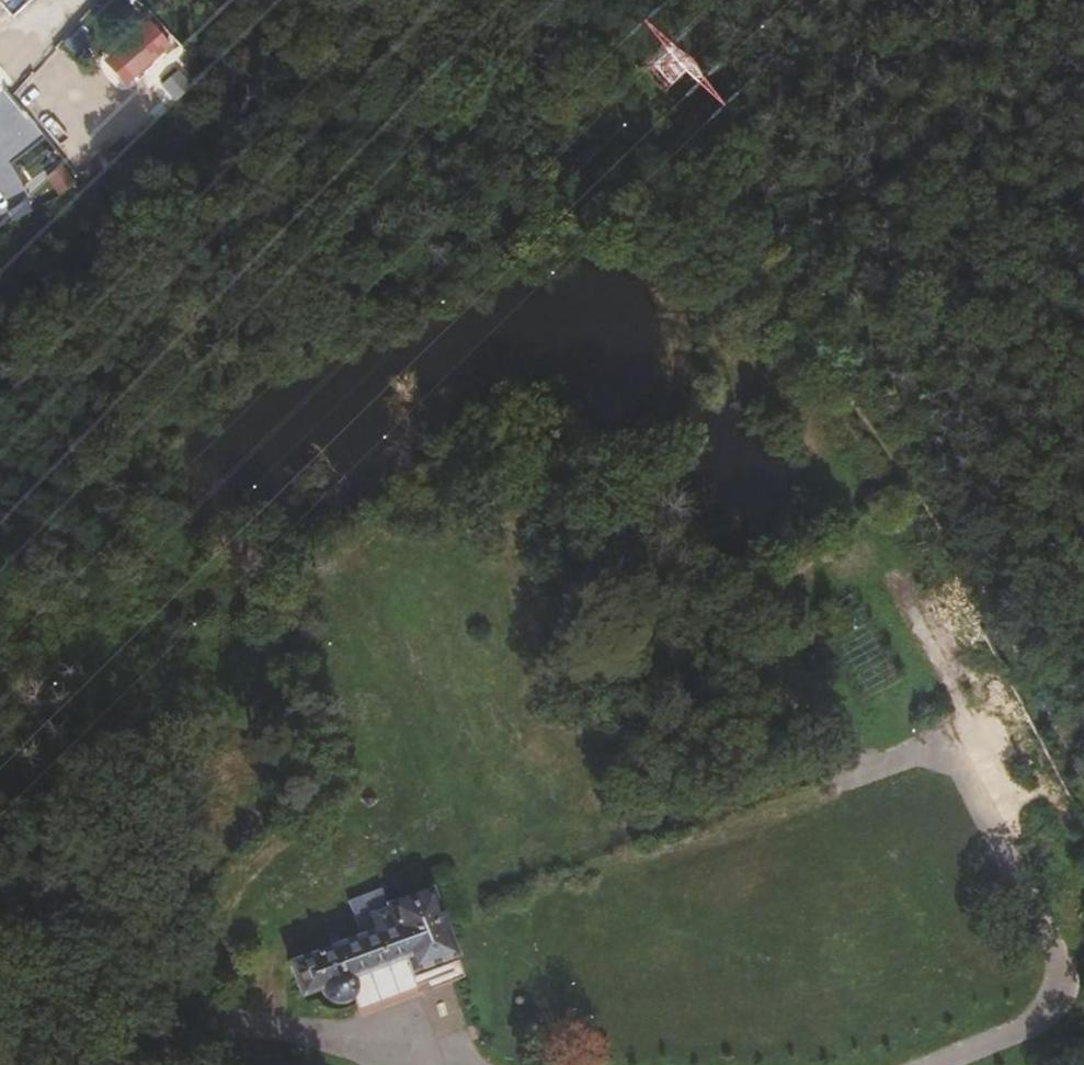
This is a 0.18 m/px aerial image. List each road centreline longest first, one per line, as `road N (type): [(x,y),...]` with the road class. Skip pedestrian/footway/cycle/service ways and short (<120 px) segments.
road 1 (track): [(1083,735),(1001,582),(831,318),(680,193),(564,132),(451,131),(274,94),(193,0)]

